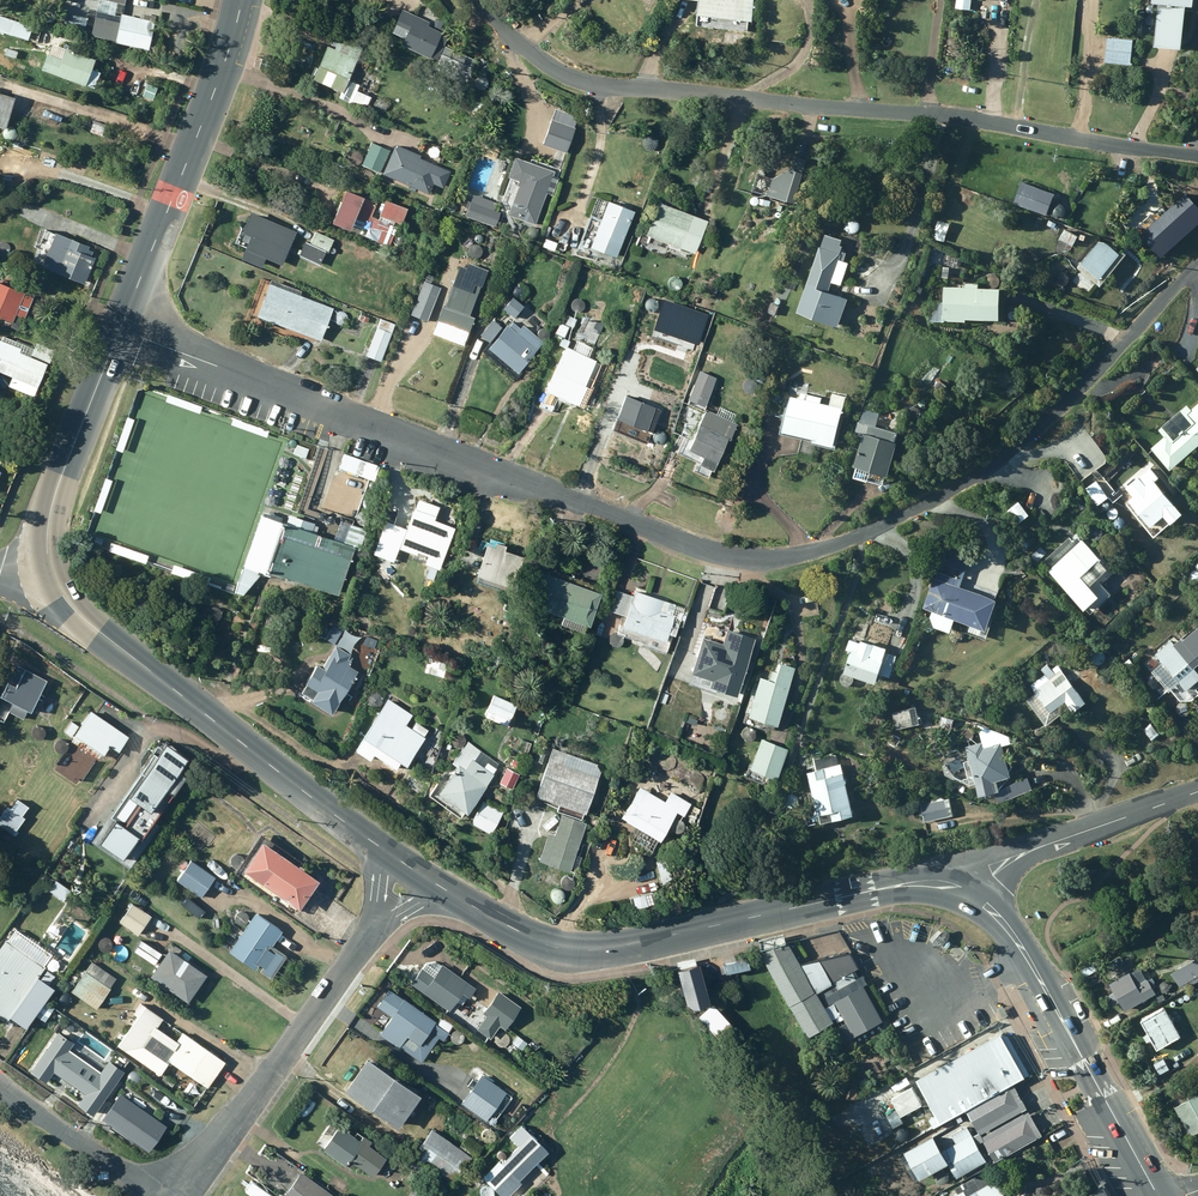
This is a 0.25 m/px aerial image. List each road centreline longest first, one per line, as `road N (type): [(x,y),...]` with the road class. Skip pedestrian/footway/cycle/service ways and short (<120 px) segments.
road 1 (residential): [(120,329),(723,556),(761,559),(861,536),(1003,455),(1079,392),(1197,268)]
road 2 (residential): [(478,0),(537,58),(603,86),(973,120),(1197,155)]
road 3 (secondary): [(895,885),(578,952),(548,947),(455,897)]
road 4 (secondary): [(375,846),(121,649),(56,585)]
road 5 (secondary): [(120,329),(215,91),(242,0)]
road 6 (unclassified): [(178,1195),(375,931)]
road 7 (secondary): [(1155,1195),(1029,960),(991,913)]
road 8 (secondary): [(56,585),(47,566),(54,497),(120,329)]
road 9 (unclassified): [(153,1195),(0,1086)]
road 10 (residential): [(895,885),(1064,839)]
road 11 (residential): [(1064,839),(1197,792)]

